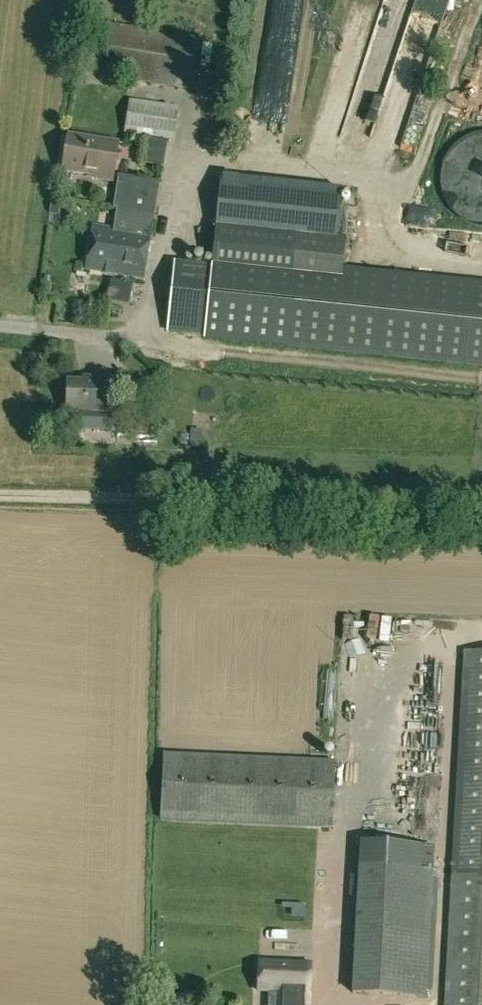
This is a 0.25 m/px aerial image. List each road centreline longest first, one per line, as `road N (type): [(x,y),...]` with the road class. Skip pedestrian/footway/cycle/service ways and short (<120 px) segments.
road 1 (track): [(0,496),(481,509)]

